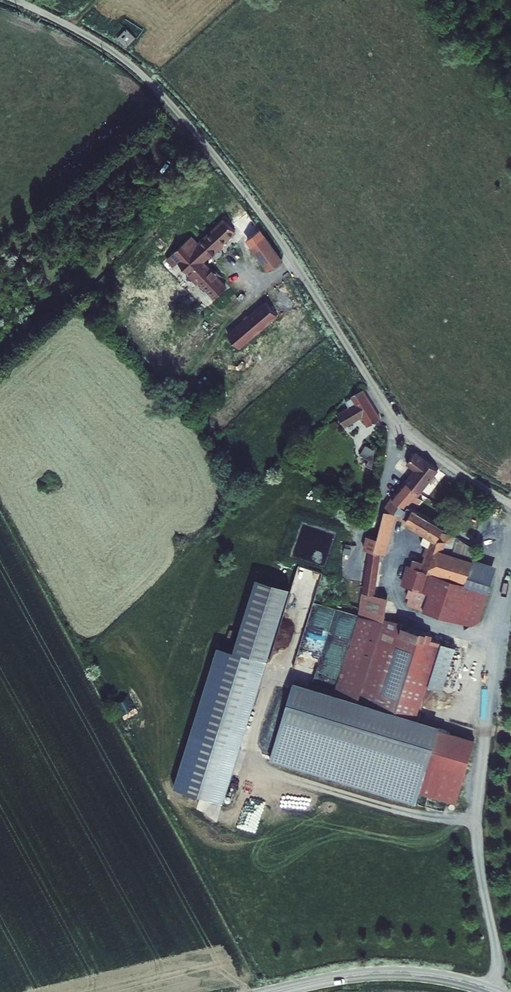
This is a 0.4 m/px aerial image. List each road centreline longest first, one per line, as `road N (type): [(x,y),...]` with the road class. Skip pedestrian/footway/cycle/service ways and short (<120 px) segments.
road 1 (residential): [(510,503),(447,462),(397,416),(279,239),(152,84),(103,45),(14,0)]
road 2 (unclassified): [(510,535),(476,823),(497,957),(491,991)]
road 3 (tertiary): [(491,991),(396,973),(274,991)]

